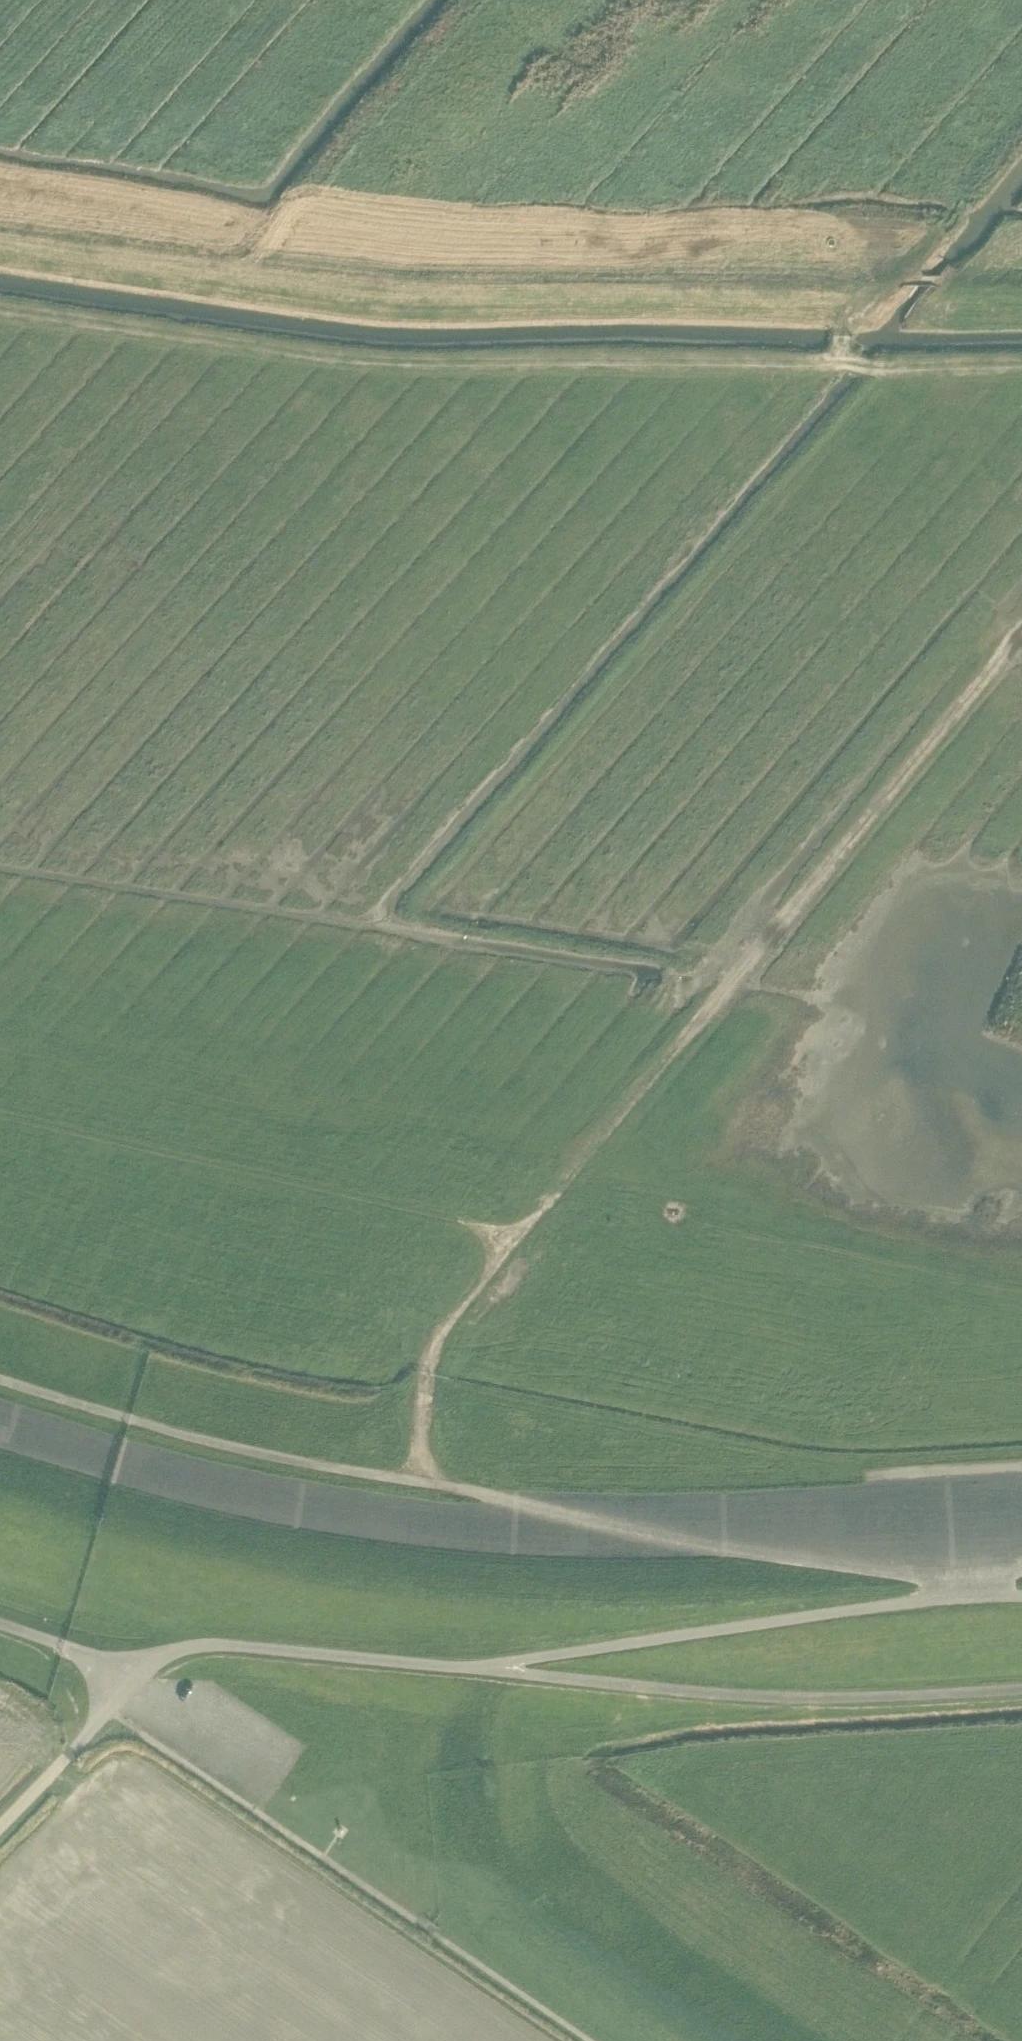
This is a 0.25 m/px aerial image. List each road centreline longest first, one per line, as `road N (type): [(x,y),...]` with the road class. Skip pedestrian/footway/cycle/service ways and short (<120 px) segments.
road 1 (track): [(1021,1484),(510,1502)]
road 2 (unclassified): [(0,1829),(105,1710)]

